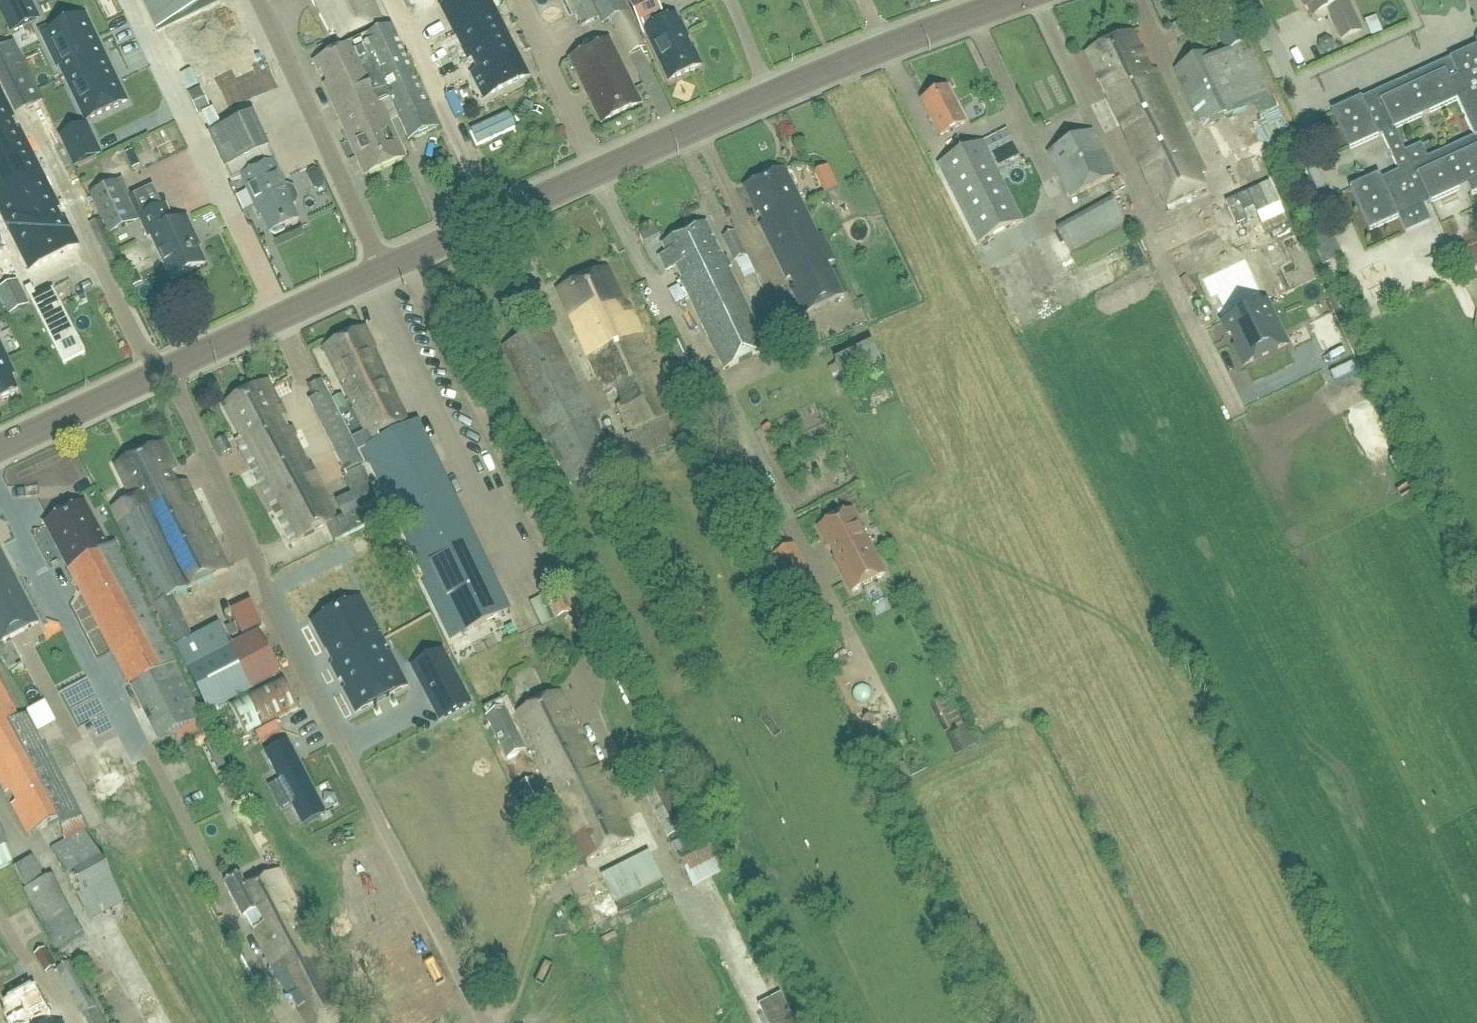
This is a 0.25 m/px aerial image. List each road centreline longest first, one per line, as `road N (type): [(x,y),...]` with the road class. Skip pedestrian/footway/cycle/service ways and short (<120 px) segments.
road 1 (unclassified): [(482,1022),(353,773),(168,373)]
road 2 (tertiary): [(380,273),(859,57),(1024,0)]
road 3 (unclassified): [(380,273),(254,0)]
road 4 (tertiary): [(168,373),(380,273)]
road 5 (tertiary): [(0,453),(168,373)]

